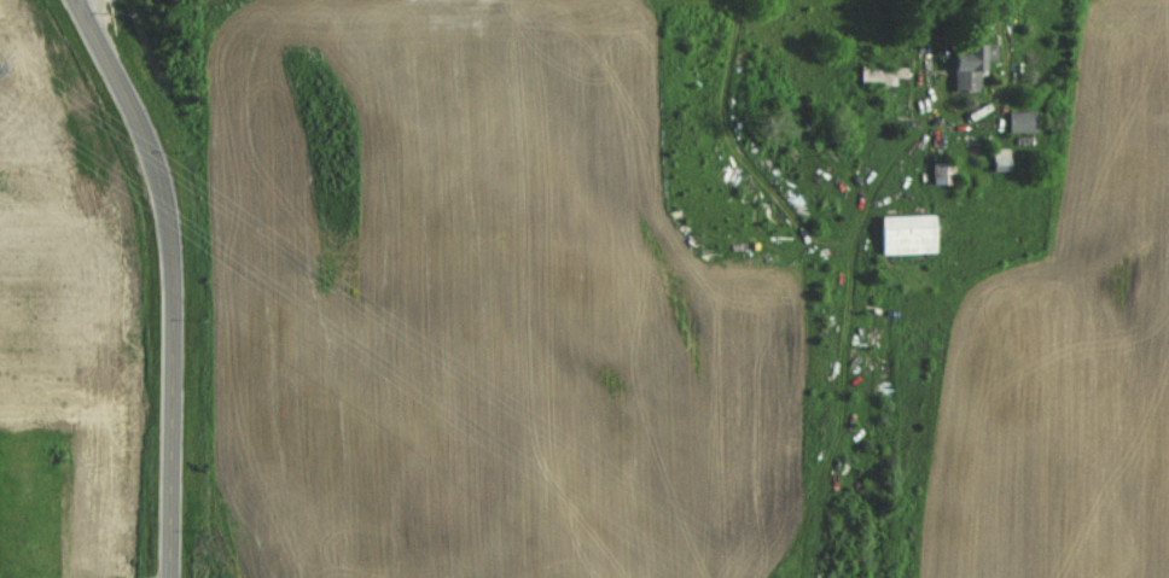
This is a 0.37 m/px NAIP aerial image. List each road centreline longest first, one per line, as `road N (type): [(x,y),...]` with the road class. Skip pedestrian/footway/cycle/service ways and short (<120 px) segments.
road 1 (secondary): [(172,577),(174,306),(164,186),(76,0)]

